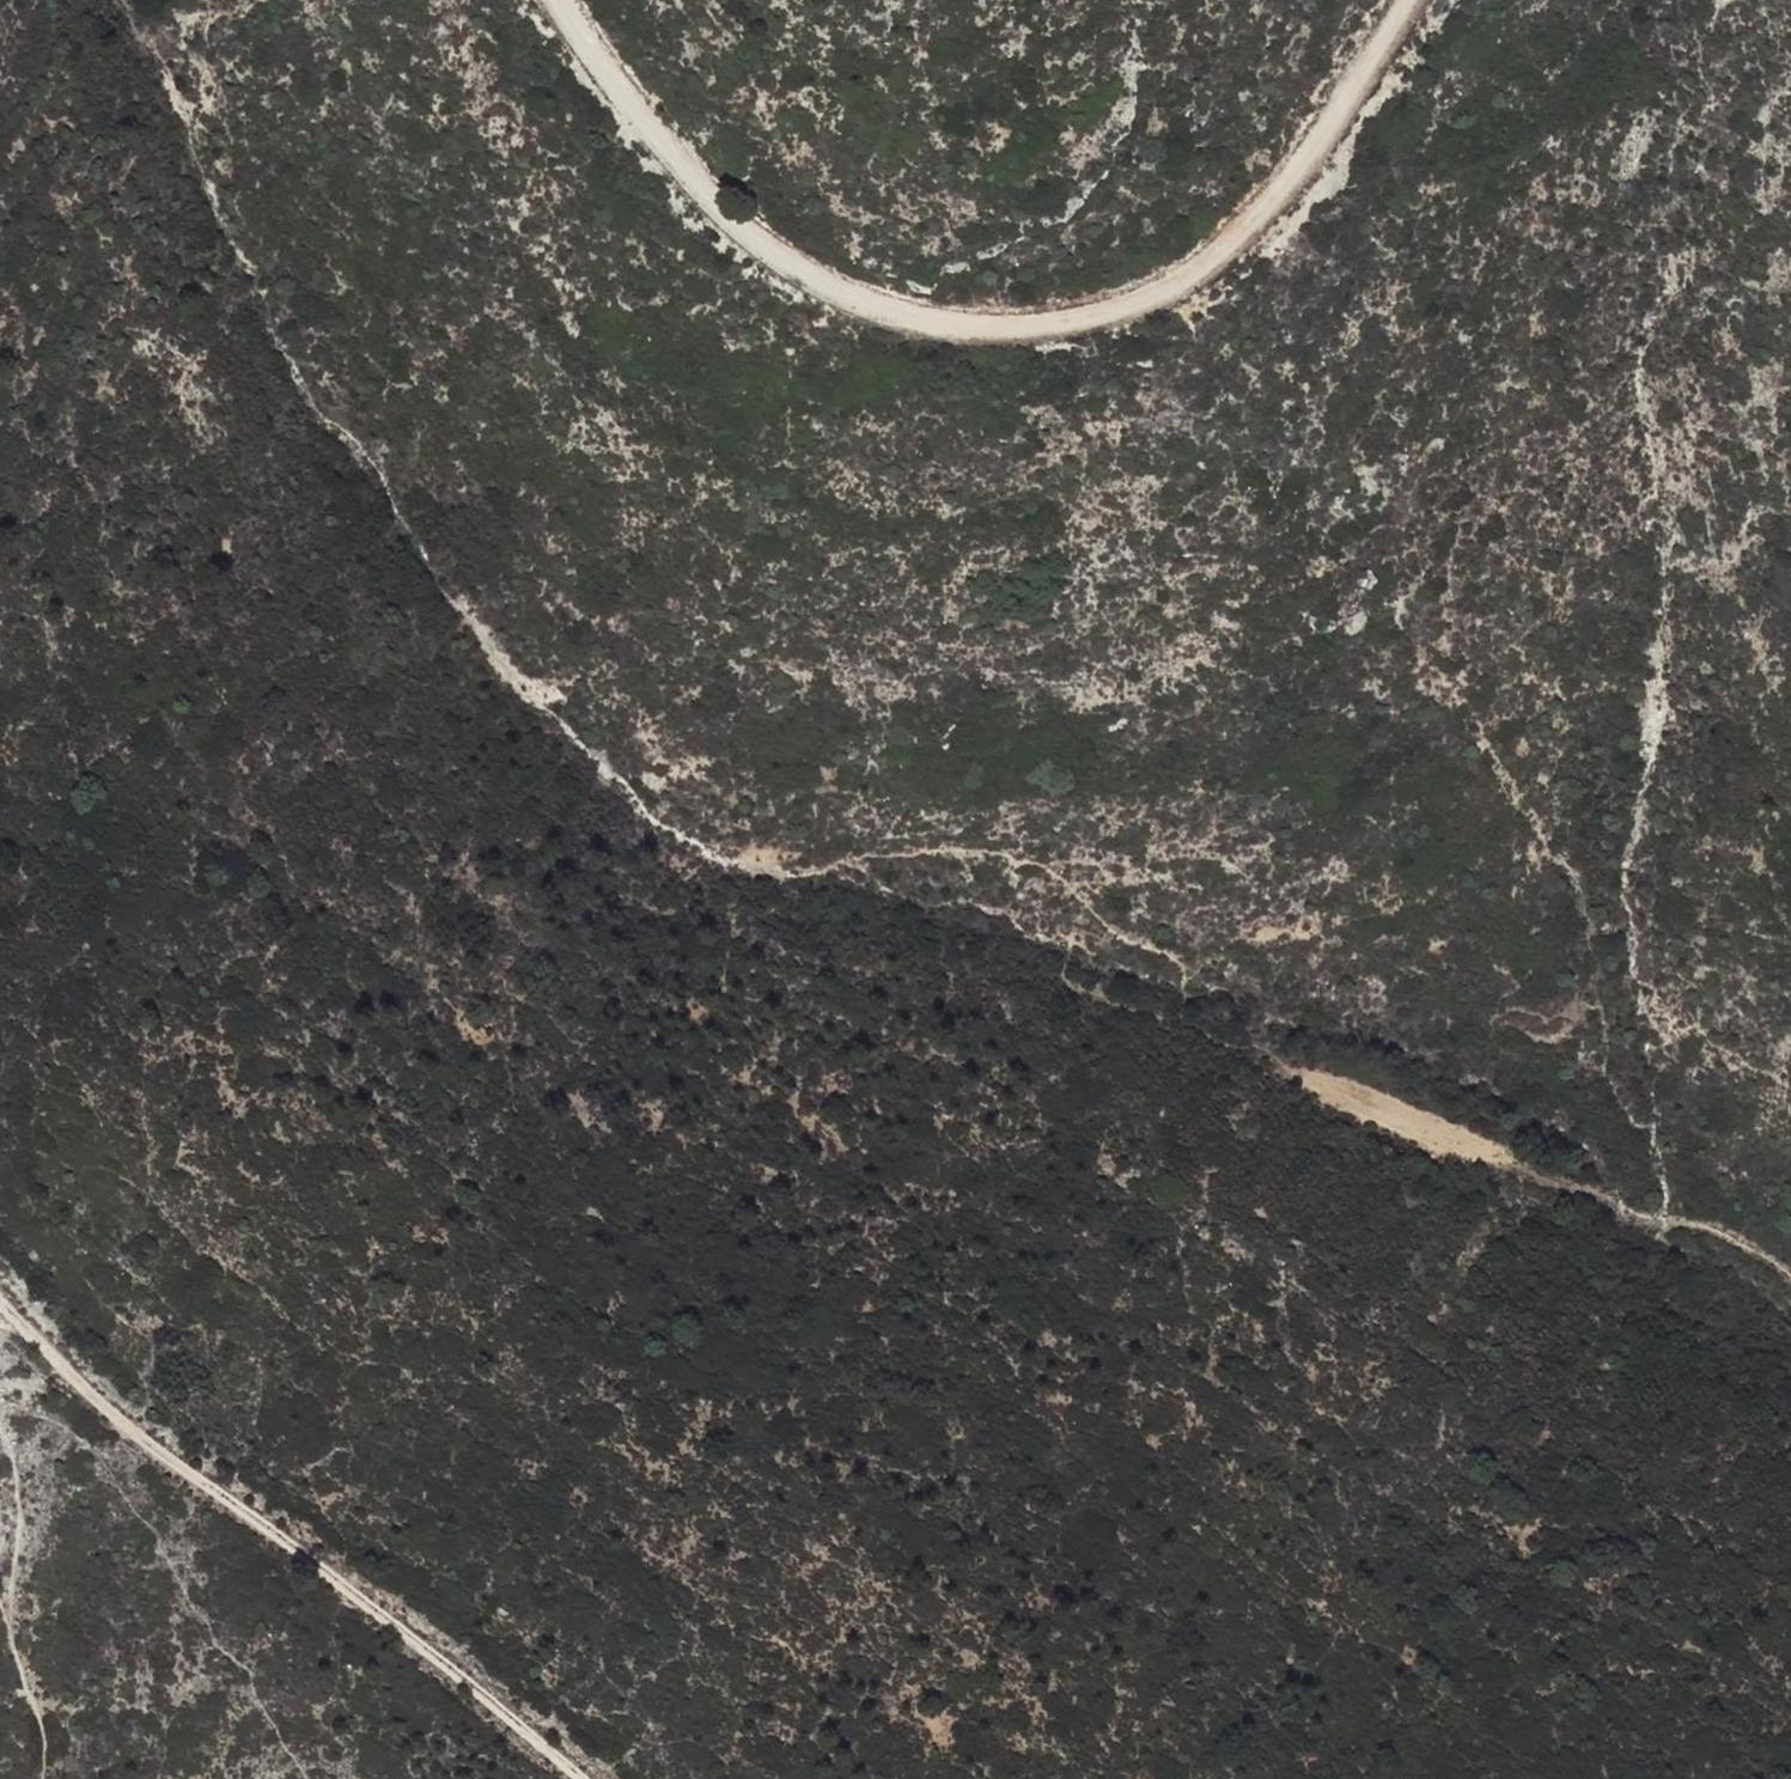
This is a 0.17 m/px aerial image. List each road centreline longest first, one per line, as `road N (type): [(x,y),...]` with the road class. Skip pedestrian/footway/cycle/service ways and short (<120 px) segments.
road 1 (track): [(577,0),(694,173),(750,229),(833,288),(899,310),(1039,316),(1125,303),(1197,272),(1263,213),(1409,0)]
road 2 (track): [(571,1778),(356,1600),(63,1376),(0,1305)]

